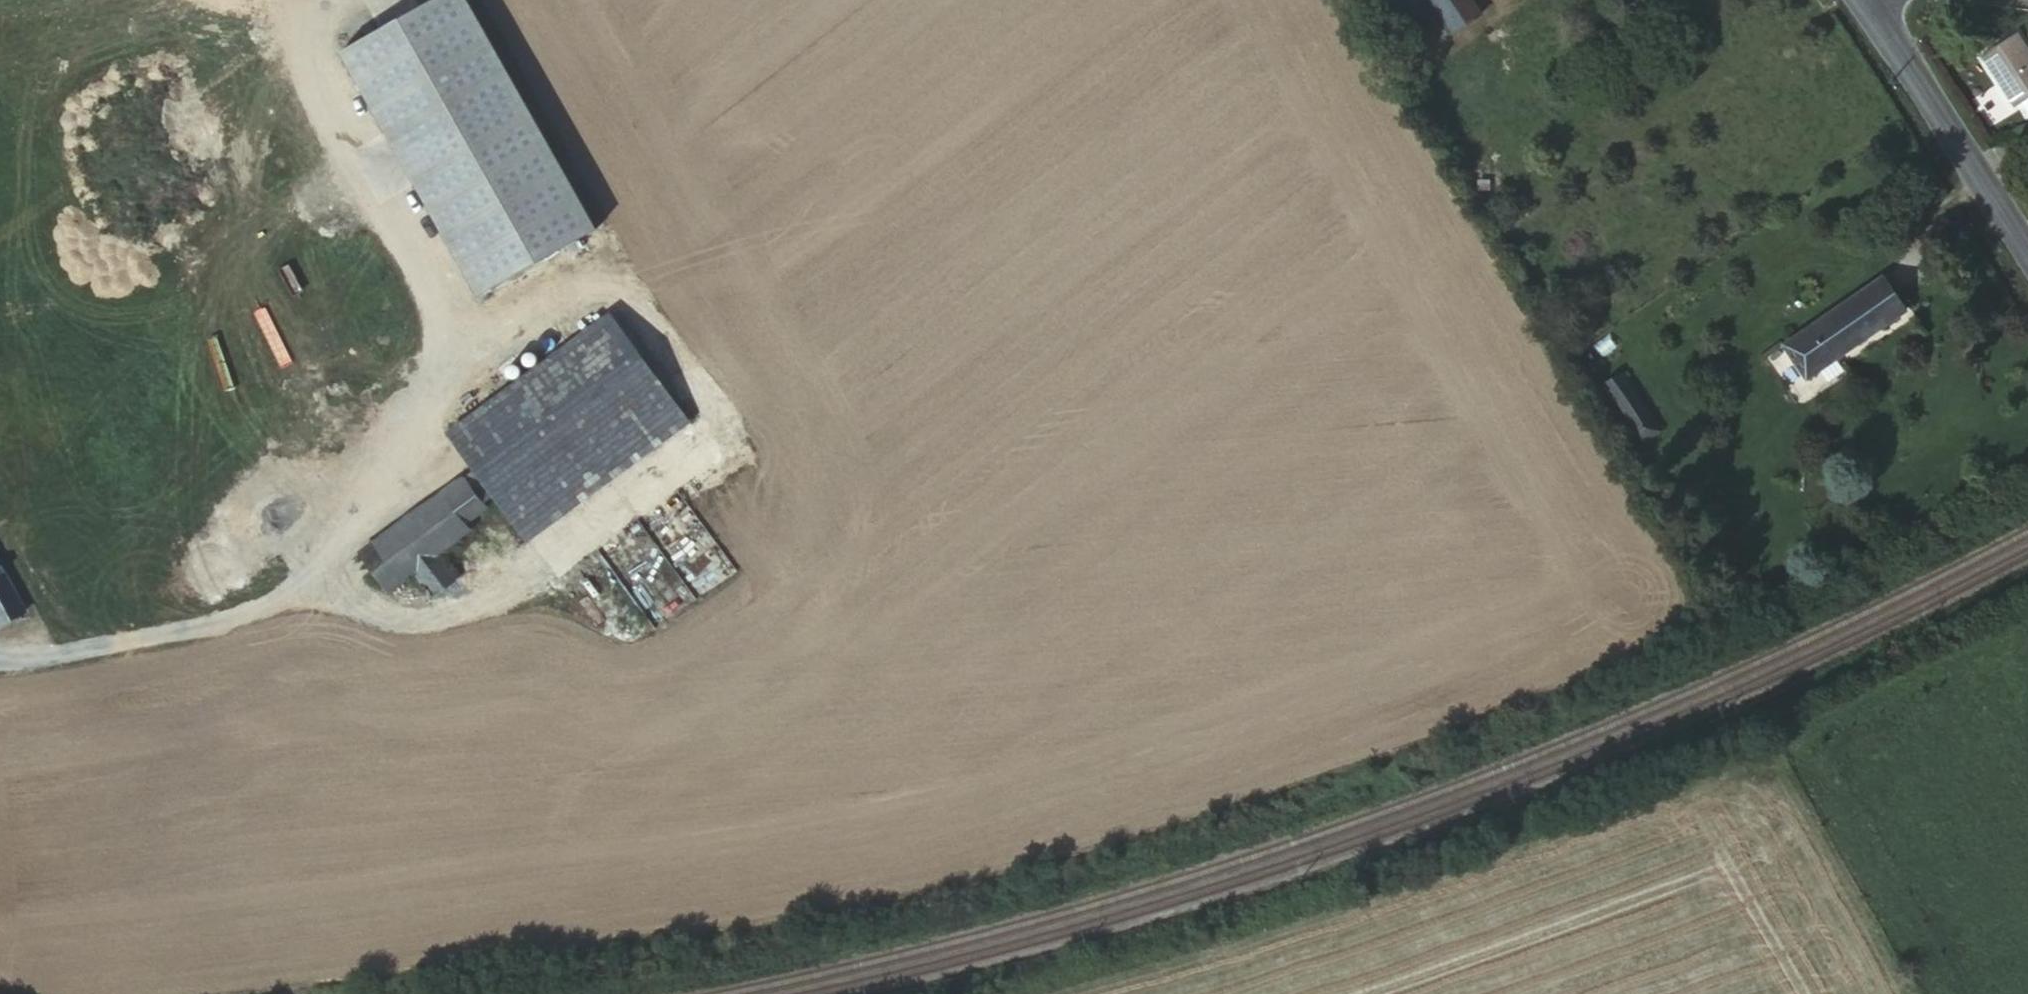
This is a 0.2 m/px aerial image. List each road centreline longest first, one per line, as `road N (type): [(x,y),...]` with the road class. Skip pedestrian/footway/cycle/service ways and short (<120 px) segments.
road 1 (secondary): [(2027,263),(1845,0)]

